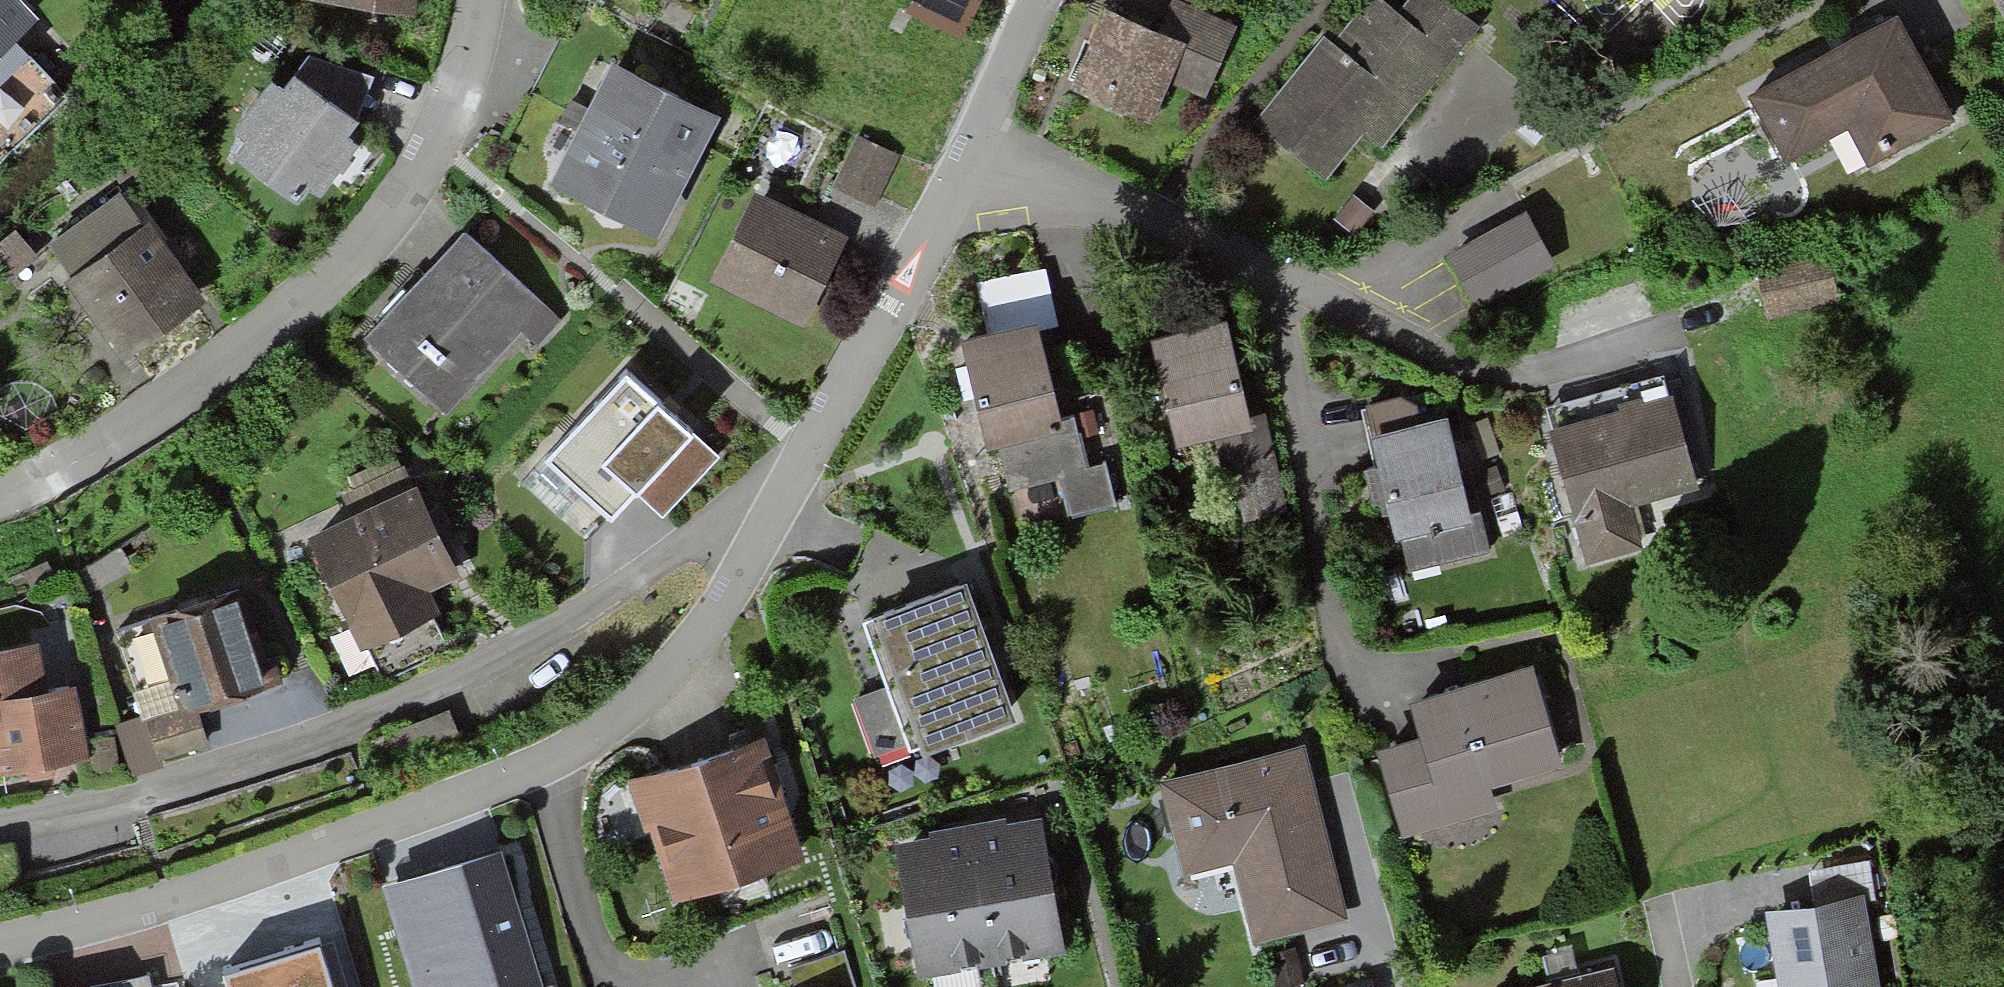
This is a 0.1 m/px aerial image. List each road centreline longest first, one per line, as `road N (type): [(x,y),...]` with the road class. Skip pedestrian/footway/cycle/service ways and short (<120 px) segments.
road 1 (residential): [(0,945),(160,905),(536,768),(608,725),(680,659),(727,593),(974,141),(1038,0)]
road 2 (residential): [(479,0),(434,145),(403,201),(336,271),(164,410),(41,486),(0,496)]

